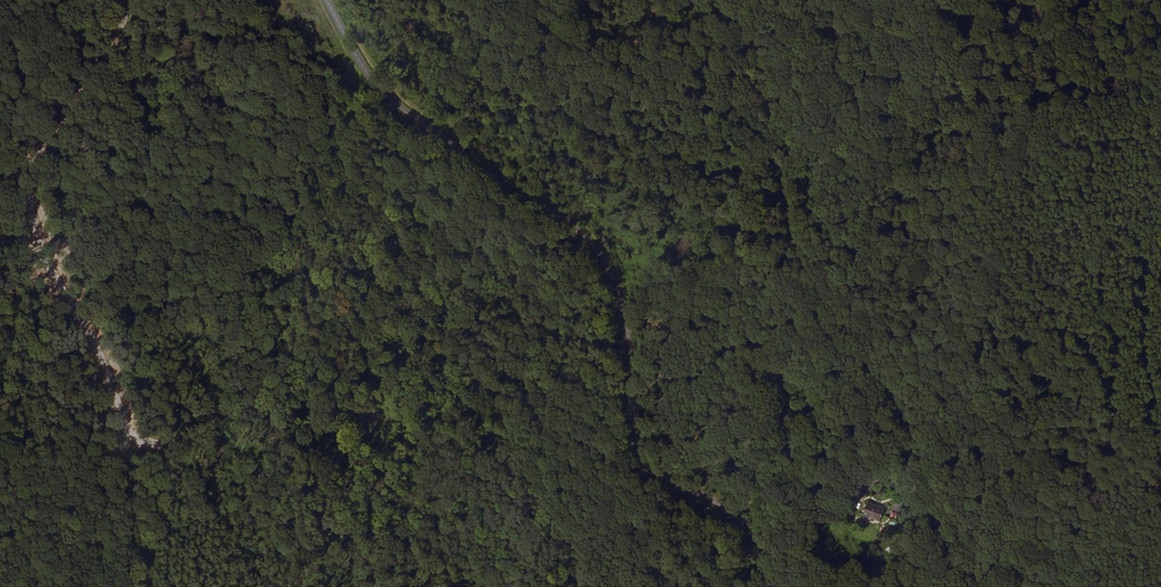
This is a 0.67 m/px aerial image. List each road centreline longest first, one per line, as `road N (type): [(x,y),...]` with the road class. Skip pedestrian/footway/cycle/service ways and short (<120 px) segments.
road 1 (tertiary): [(321,0),(393,107),(577,235),(609,280),(624,332),(636,456),(660,486),(701,497),(757,549),(777,586)]

